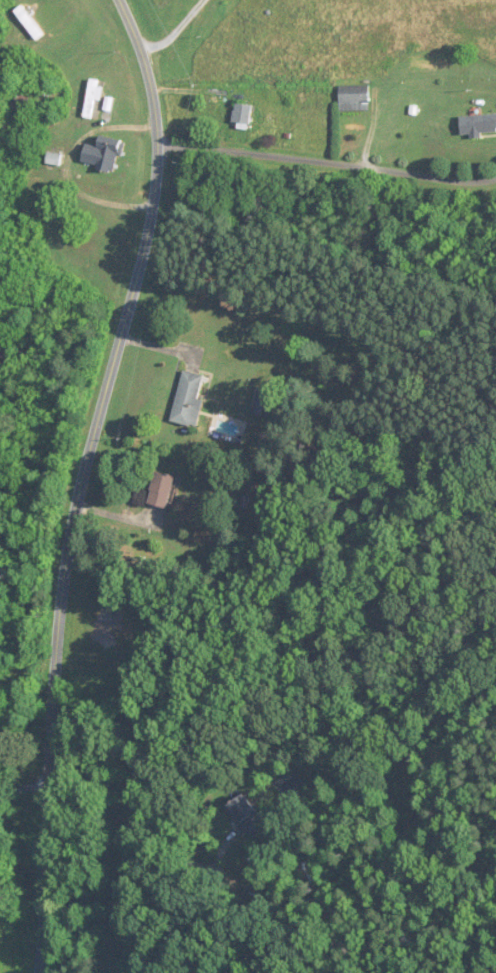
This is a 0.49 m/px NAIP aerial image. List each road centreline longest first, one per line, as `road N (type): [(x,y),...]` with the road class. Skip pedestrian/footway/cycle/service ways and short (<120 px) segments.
road 1 (tertiary): [(52,862),(72,559),(152,216),(158,158),(151,84),(121,0)]

